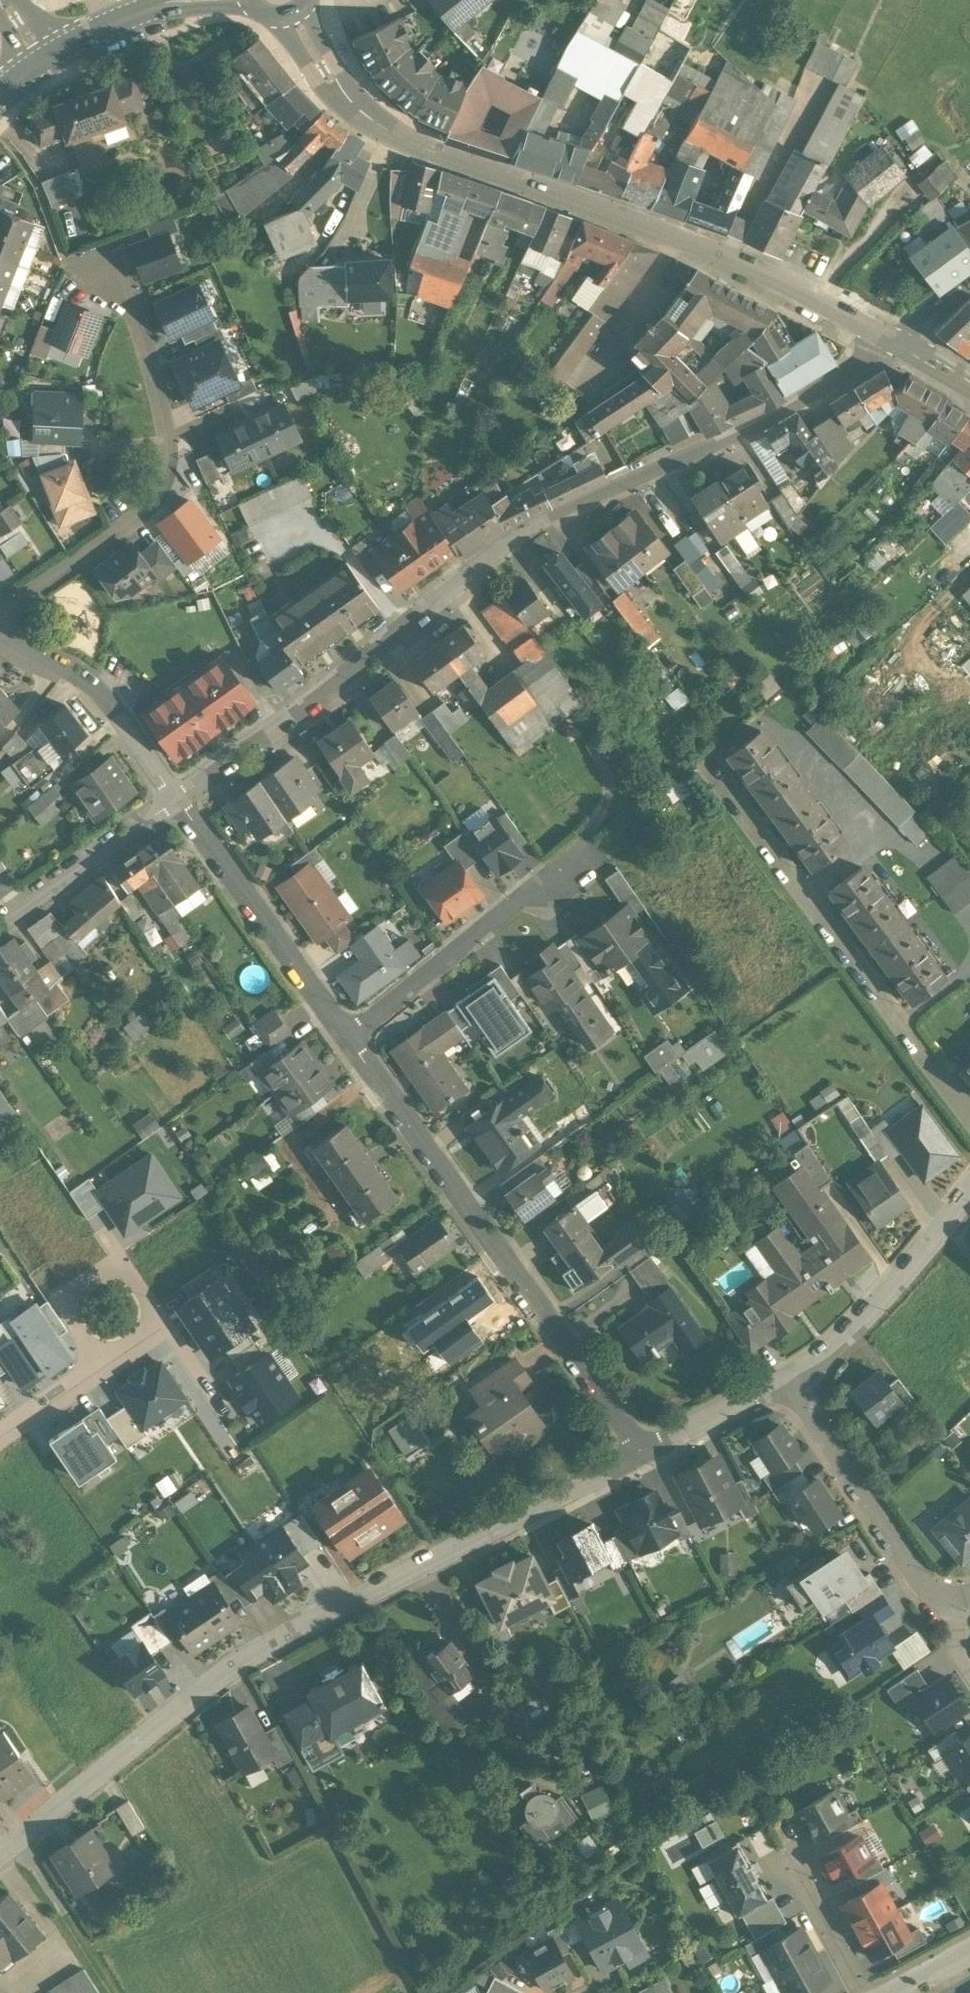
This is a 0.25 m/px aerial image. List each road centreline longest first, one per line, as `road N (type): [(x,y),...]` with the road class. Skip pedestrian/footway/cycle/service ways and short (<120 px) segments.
road 1 (residential): [(171,801),(536,525),(898,342)]
road 2 (residential): [(645,1453),(234,1664),(0,1854)]
road 3 (tertiary): [(898,342),(703,250),(382,132),(343,99),(294,16)]
road 4 (residential): [(347,1039),(645,1453)]
road 5 (residential): [(969,1125),(703,772)]
road 6 (residential): [(109,259),(156,395),(168,456),(161,489),(132,522),(0,608)]
road 7 (residential): [(171,801),(347,1039)]
road 8 (residential): [(347,1039),(564,868)]
road 9 (residential): [(796,1382),(937,1619)]
road 10 (residential): [(796,1382),(871,1315),(969,1185)]
road 11 (residential): [(0,633),(78,677),(171,801)]
road 12 (residential): [(0,921),(171,801)]
road 13 (residential): [(0,1436),(163,1327)]
road 14 (residential): [(796,1382),(645,1453)]
road 15 (secondary): [(42,61),(179,0)]
road 16 (residential): [(860,1992),(789,1867)]

